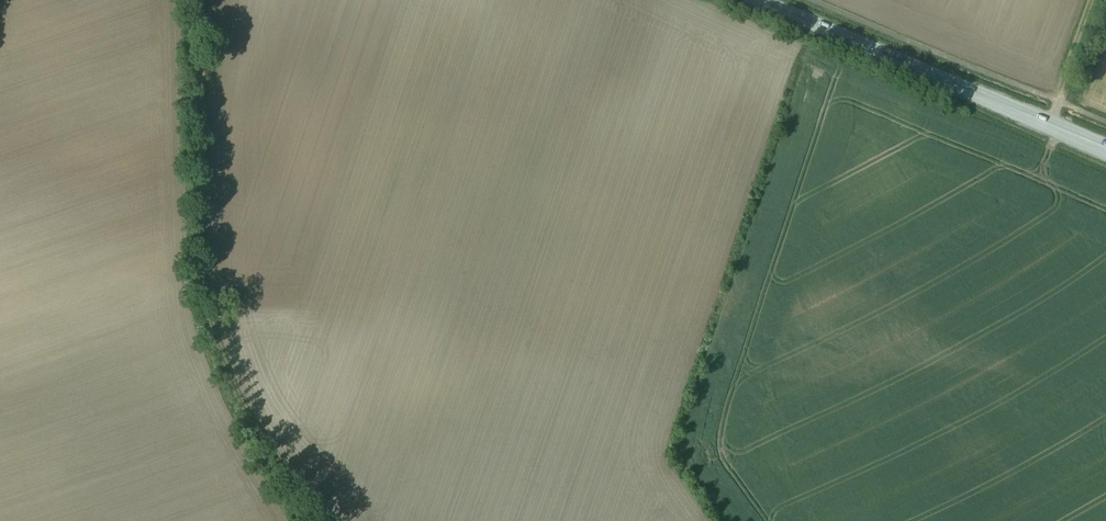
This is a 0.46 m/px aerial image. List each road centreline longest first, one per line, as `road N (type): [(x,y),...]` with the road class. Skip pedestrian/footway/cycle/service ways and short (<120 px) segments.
road 1 (secondary): [(762,0),(1105,149)]

